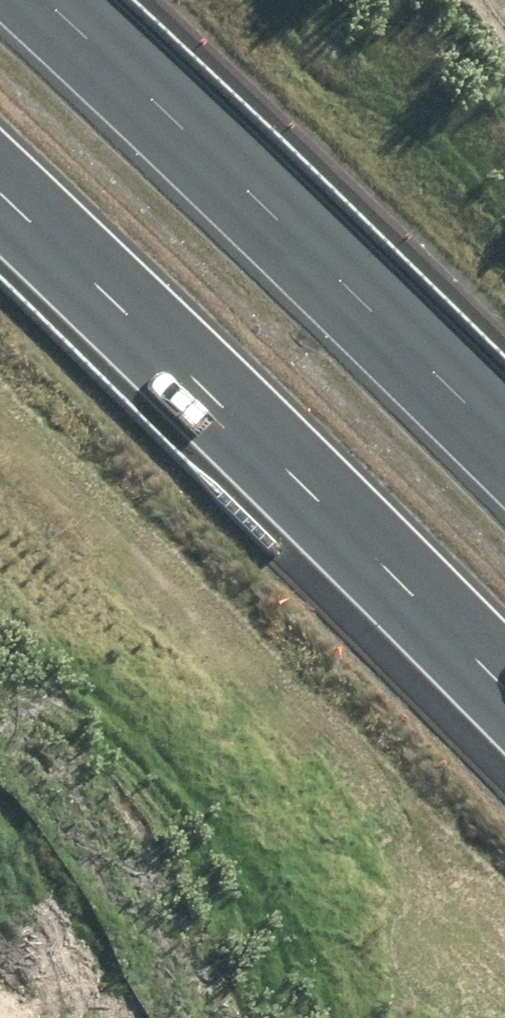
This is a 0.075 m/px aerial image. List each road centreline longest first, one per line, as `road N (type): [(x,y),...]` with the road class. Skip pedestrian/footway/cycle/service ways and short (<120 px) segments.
road 1 (motorway): [(504,687),(0,166)]
road 2 (motorway): [(38,0),(504,474)]
road 3 (motorway): [(245,1017),(0,850)]

